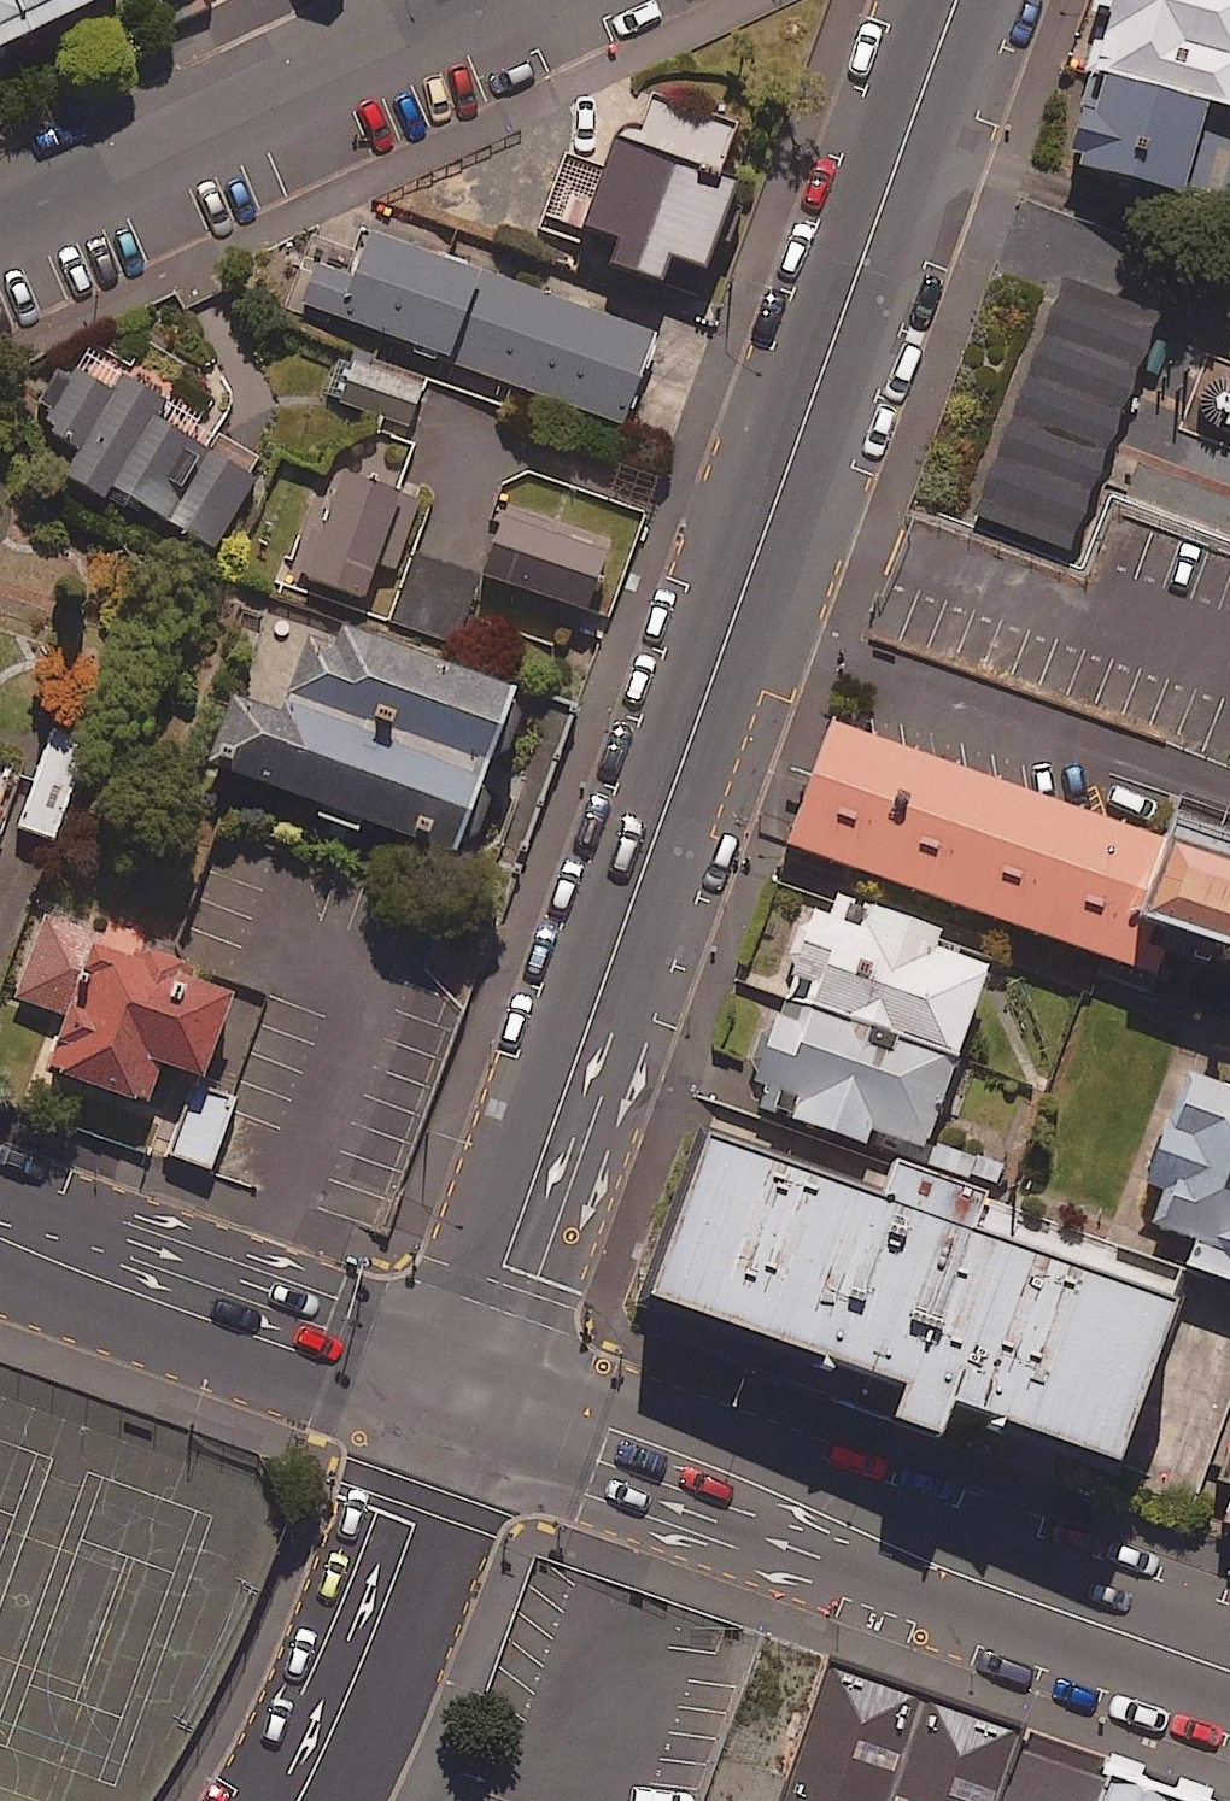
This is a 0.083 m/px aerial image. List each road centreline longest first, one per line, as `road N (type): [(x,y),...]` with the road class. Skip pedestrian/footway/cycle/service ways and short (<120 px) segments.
road 1 (tertiary): [(463,1382),(784,512),(962,0)]
road 2 (secondary): [(463,1382),(1229,1666)]
road 3 (tertiary): [(514,0),(0,237)]
road 4 (secondary): [(0,1209),(463,1382)]
road 5 (tertiary): [(312,1800),(463,1382)]

